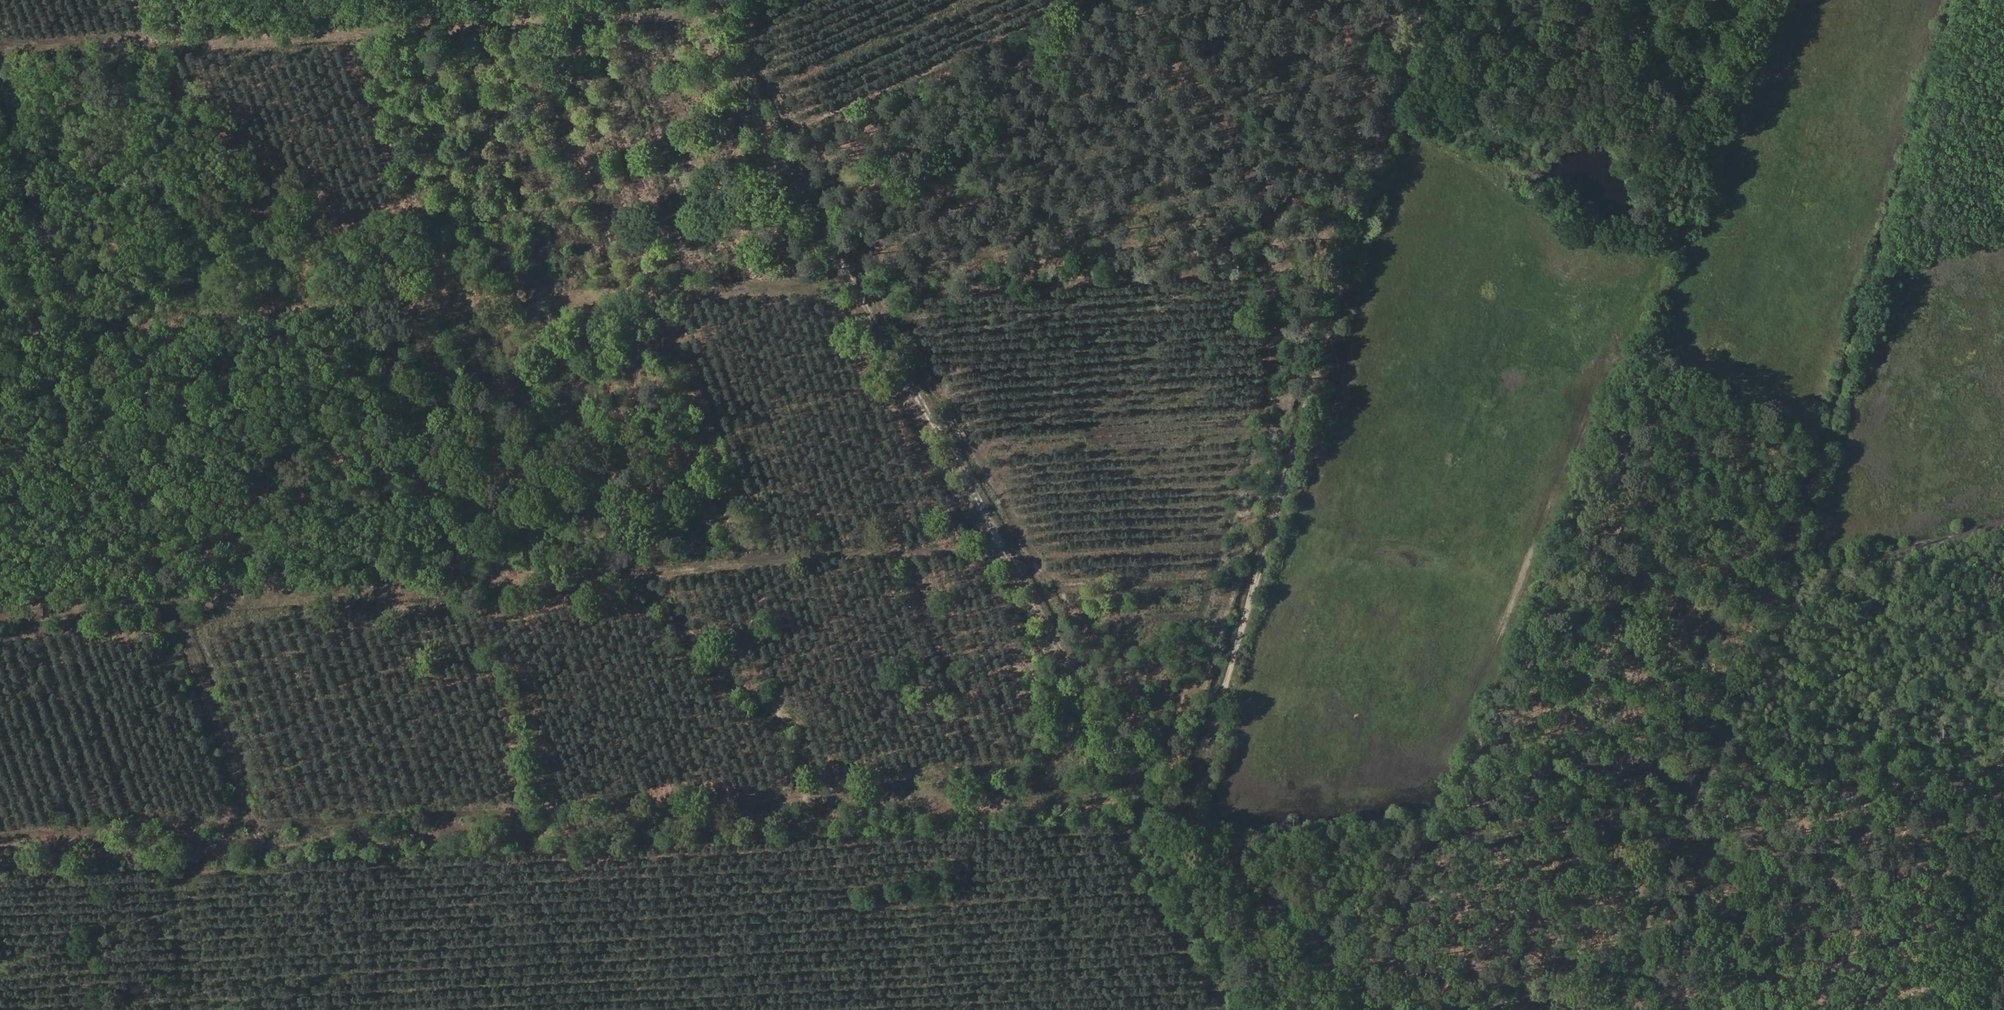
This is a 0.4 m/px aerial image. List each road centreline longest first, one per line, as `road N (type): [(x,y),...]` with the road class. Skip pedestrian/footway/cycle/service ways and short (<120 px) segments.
road 1 (track): [(1594,1009),(1767,633),(1958,0)]
road 2 (track): [(1259,1009),(1176,863),(1428,0)]
road 3 (track): [(2003,520),(1780,588)]

